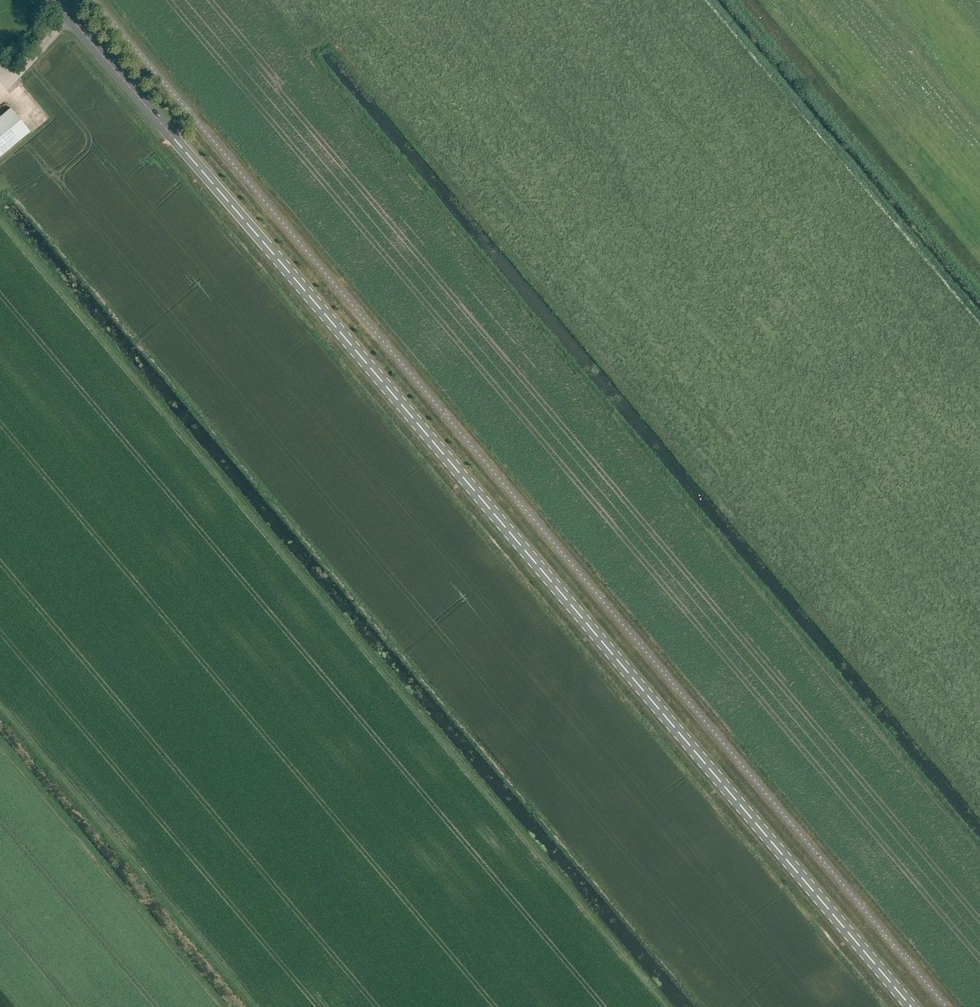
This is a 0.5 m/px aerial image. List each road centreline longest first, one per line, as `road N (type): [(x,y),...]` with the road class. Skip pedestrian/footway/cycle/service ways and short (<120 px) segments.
road 1 (primary): [(911,1006),(55,0)]

